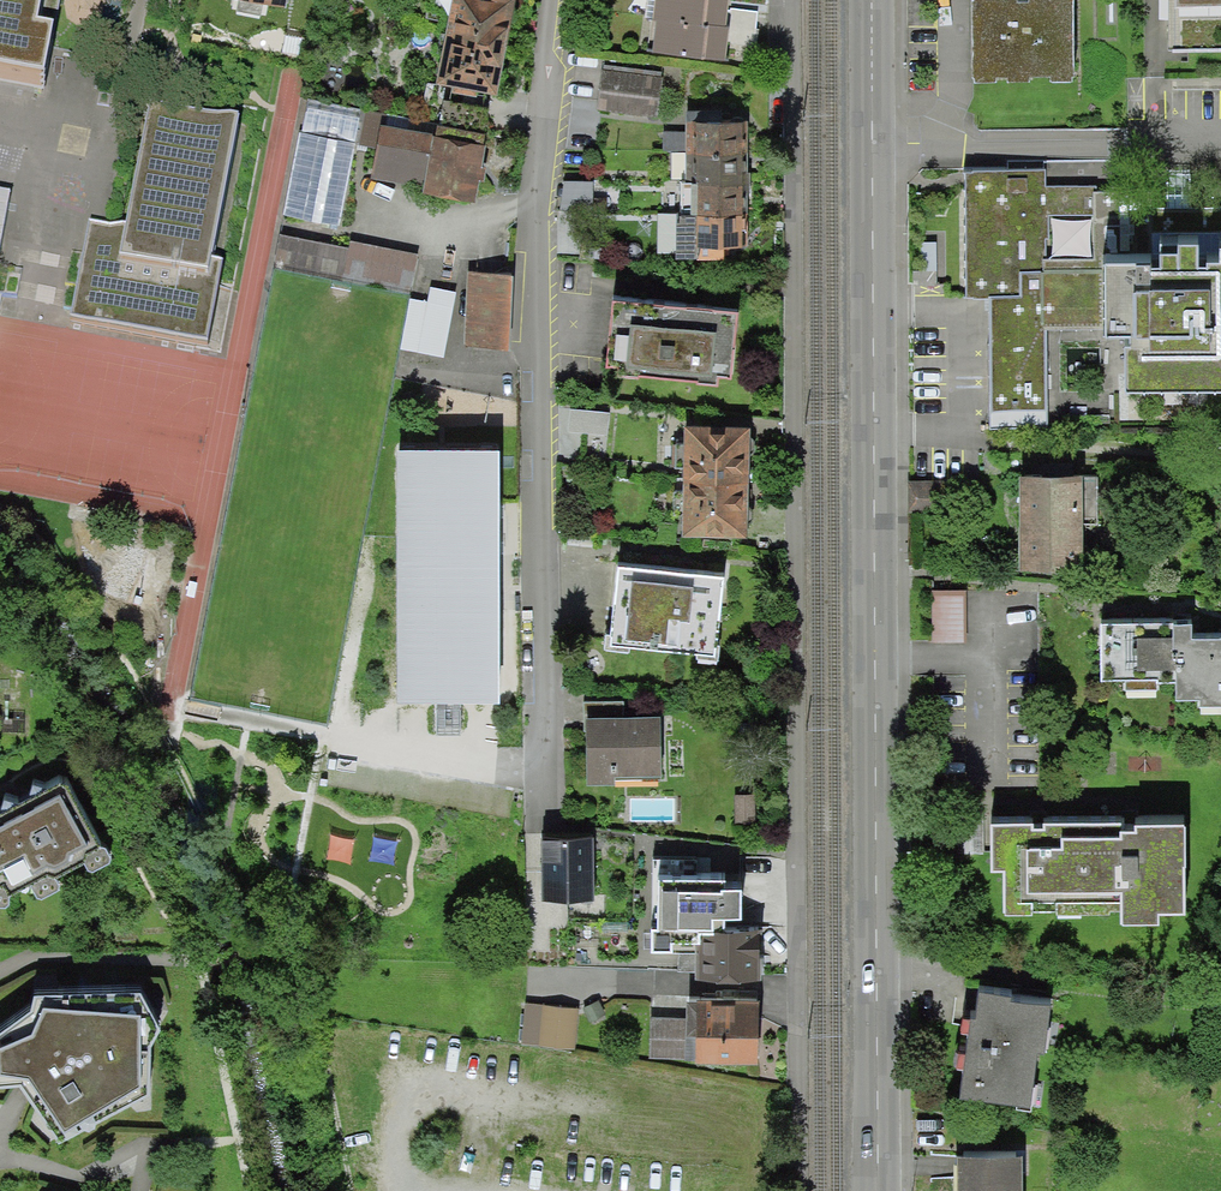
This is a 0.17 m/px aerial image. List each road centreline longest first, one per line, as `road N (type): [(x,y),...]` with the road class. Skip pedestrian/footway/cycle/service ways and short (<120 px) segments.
road 1 (secondary): [(873,0),(873,1190)]
road 2 (residential): [(547,822),(537,296),(574,0)]

